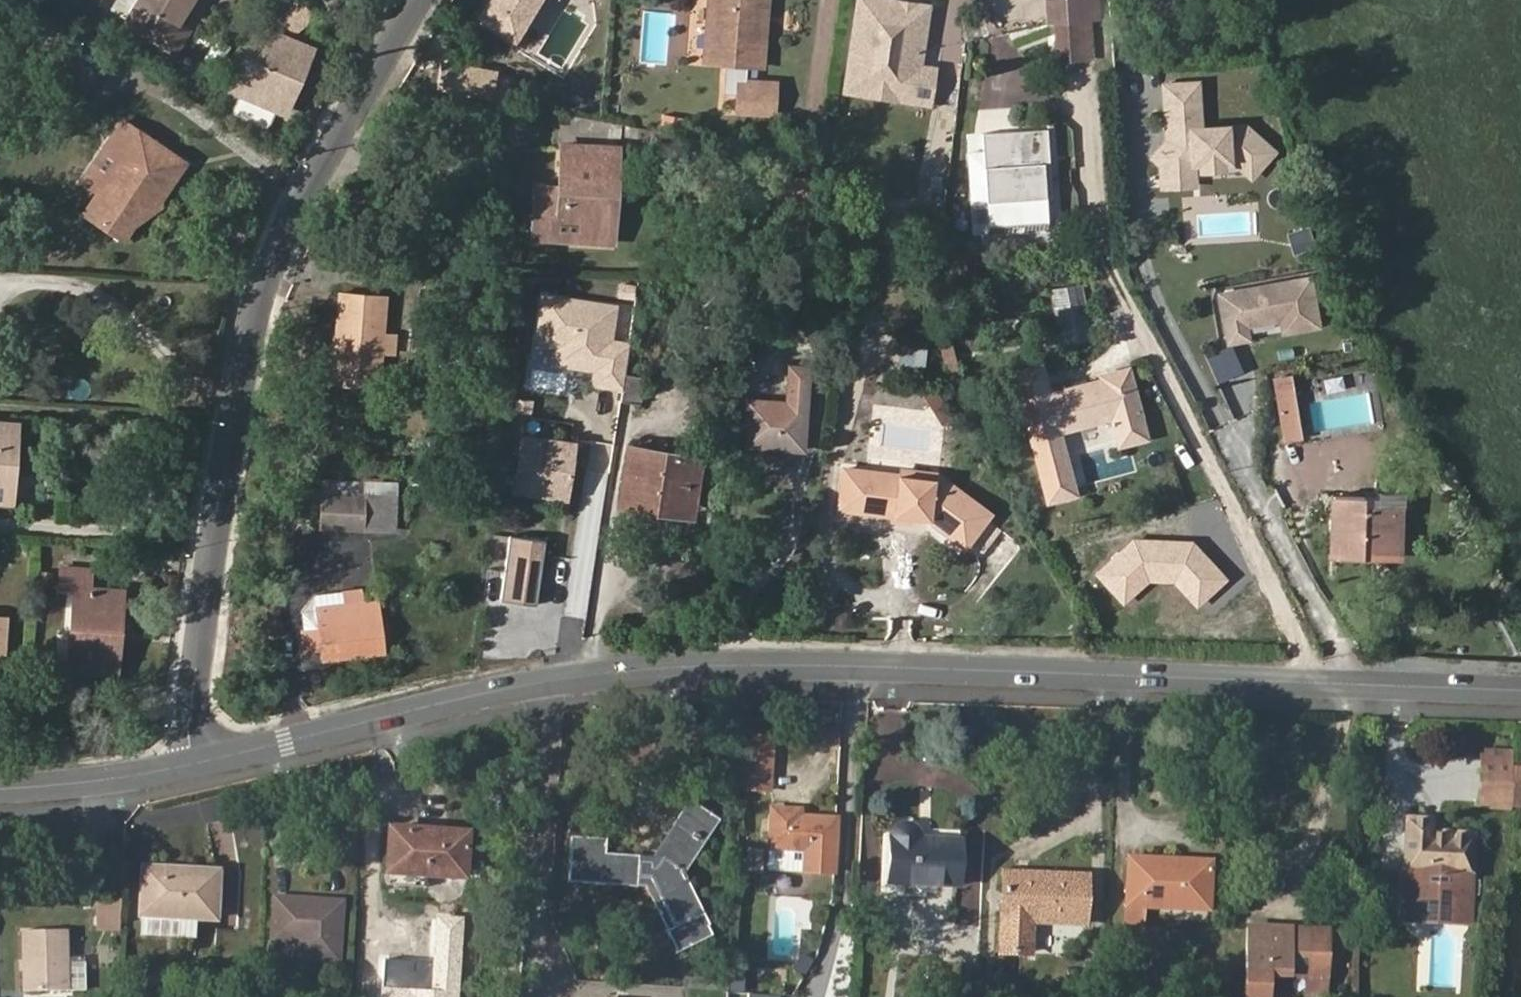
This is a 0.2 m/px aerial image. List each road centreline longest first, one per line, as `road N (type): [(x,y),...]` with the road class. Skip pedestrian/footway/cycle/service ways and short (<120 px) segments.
road 1 (tertiary): [(1520,692),(707,667),(484,693),(192,763)]
road 2 (residential): [(192,763),(195,676),(246,361),(280,247),(428,0)]
road 3 (tertiary): [(192,763),(0,788)]

